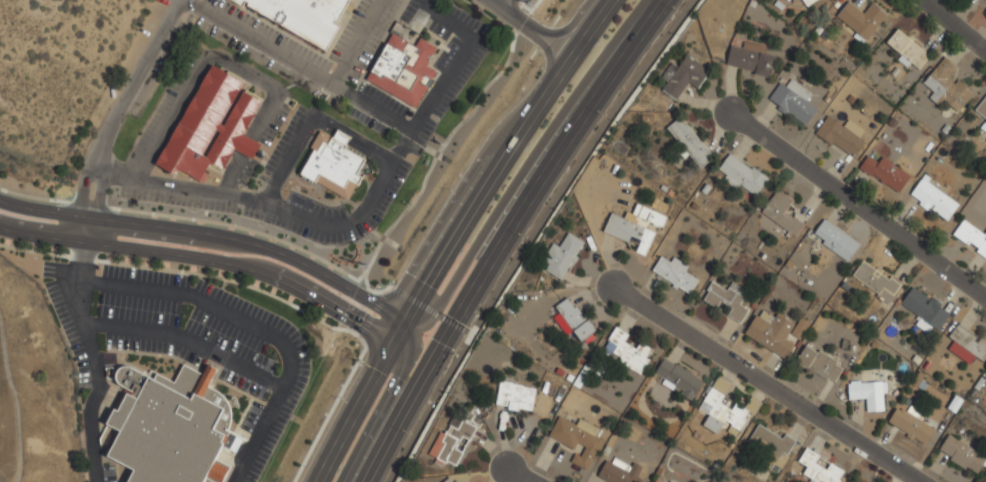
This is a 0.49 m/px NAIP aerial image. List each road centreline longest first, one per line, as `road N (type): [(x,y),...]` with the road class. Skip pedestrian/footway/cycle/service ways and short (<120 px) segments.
road 1 (primary): [(617,0),(531,121),(325,481)]
road 2 (primary): [(361,481),(554,139),(647,0)]
road 3 (tertiary): [(410,325),(314,271),(236,242),(0,201)]
road 4 (tertiary): [(0,222),(220,260),(308,293),(400,344)]
road 5 (residential): [(613,288),(917,481)]
road 6 (residential): [(731,114),(985,299)]
road 7 (primary): [(400,344),(438,310),(526,168),(554,139)]
road 8 (primary): [(344,481),(407,361),(410,325)]

